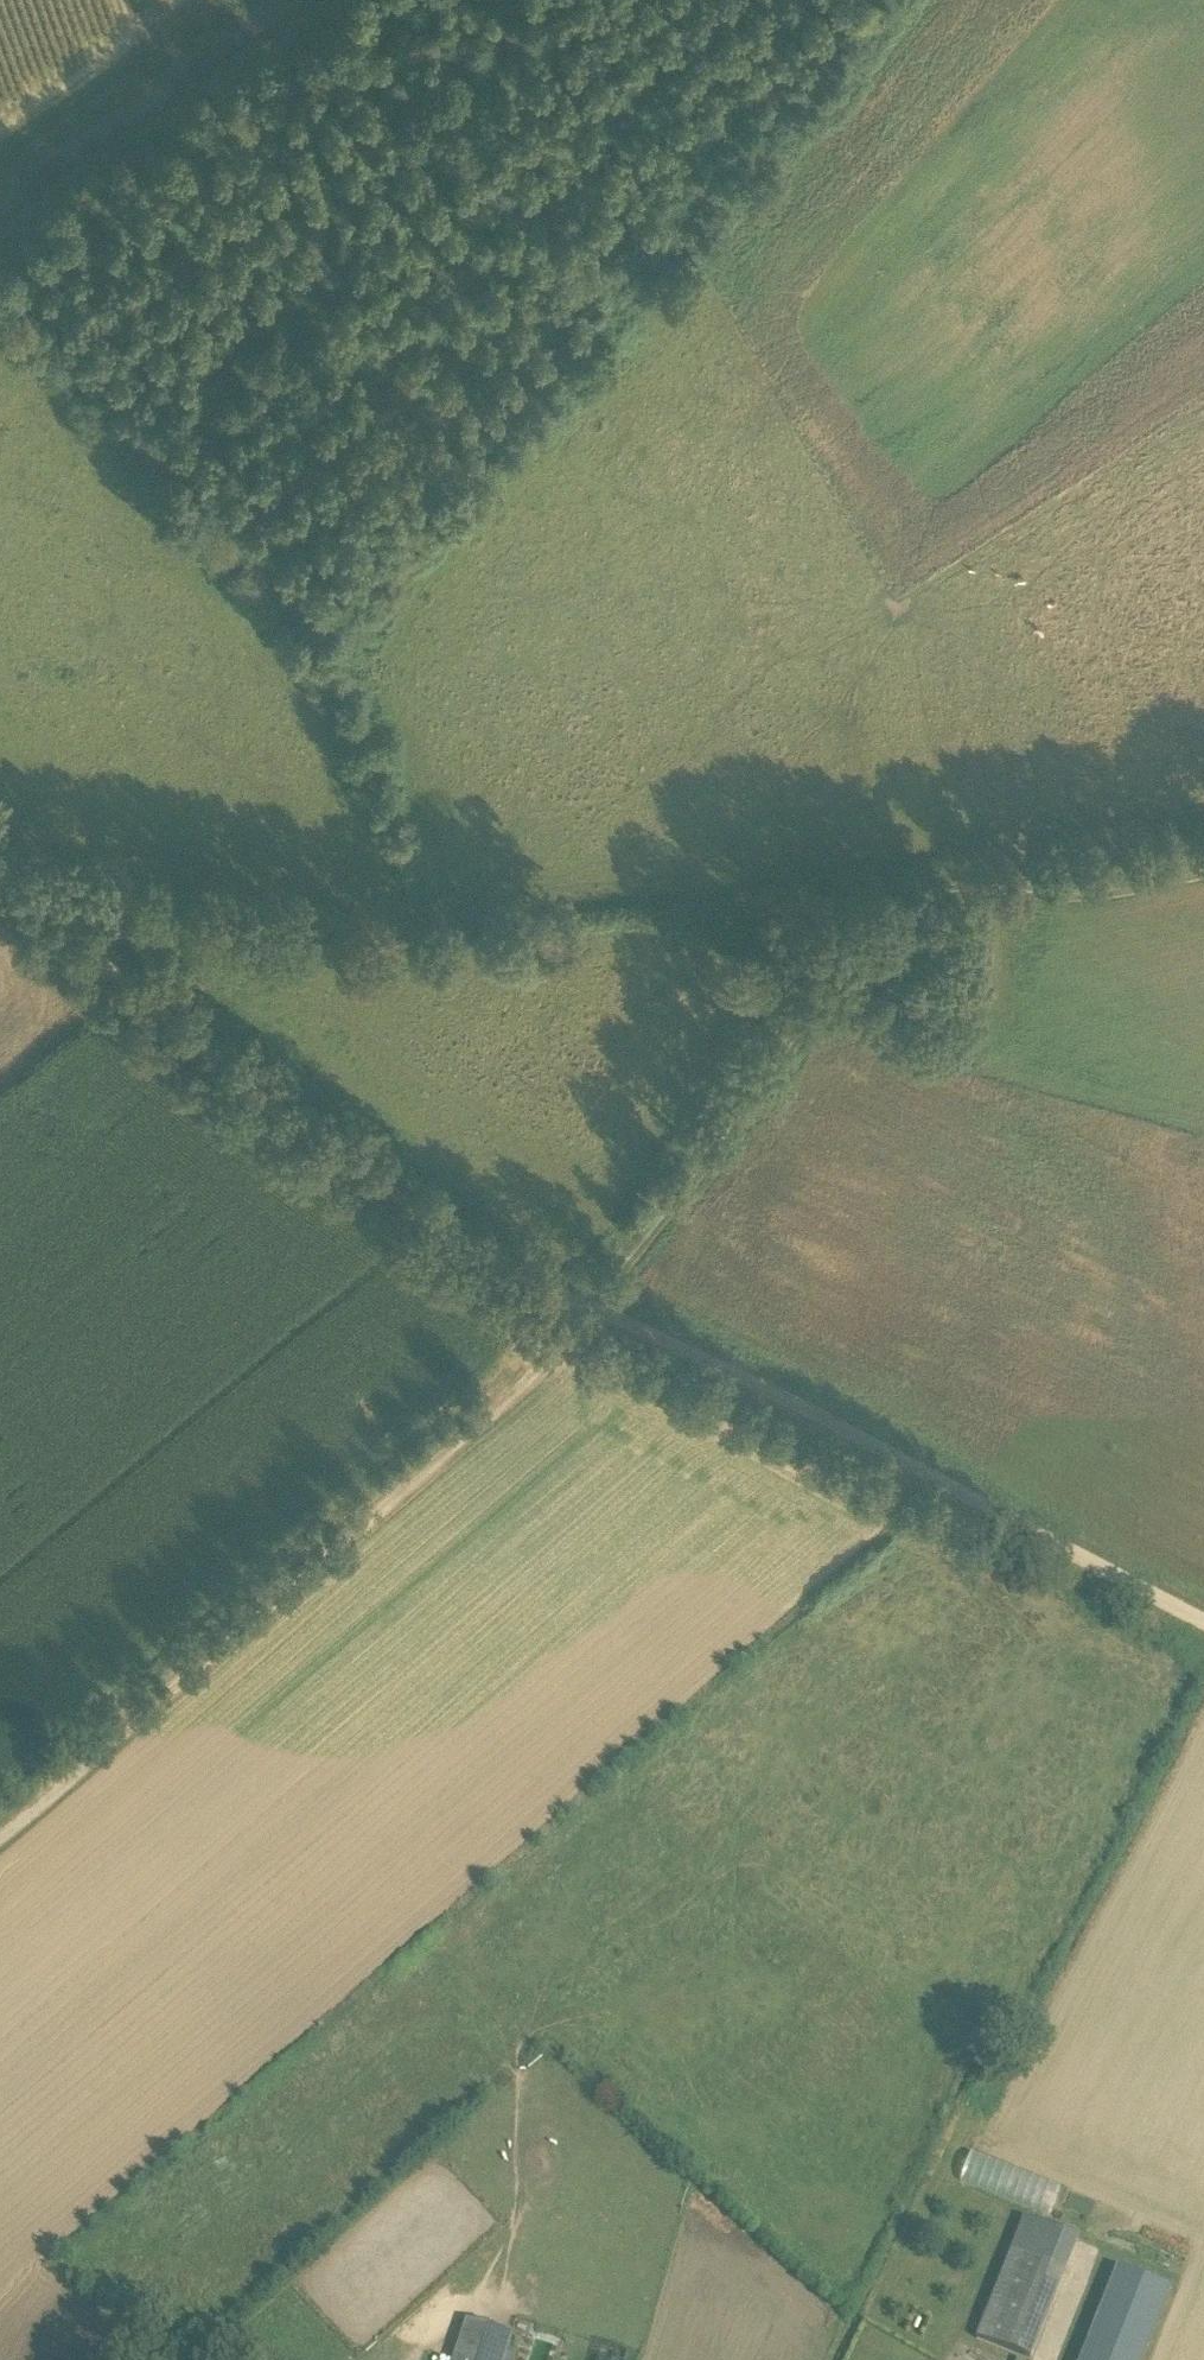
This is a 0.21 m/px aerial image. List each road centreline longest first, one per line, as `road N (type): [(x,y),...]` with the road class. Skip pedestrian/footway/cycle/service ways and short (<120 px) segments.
road 1 (track): [(585,1313),(654,1247),(876,934),(921,904),(1096,895),(1203,875)]
road 2 (track): [(0,1830),(585,1313)]
road 3 (track): [(585,1313),(334,1161),(245,1094),(0,874)]
road 4 (track): [(1203,1629),(585,1313)]
road 5 (track): [(0,241),(328,0)]

